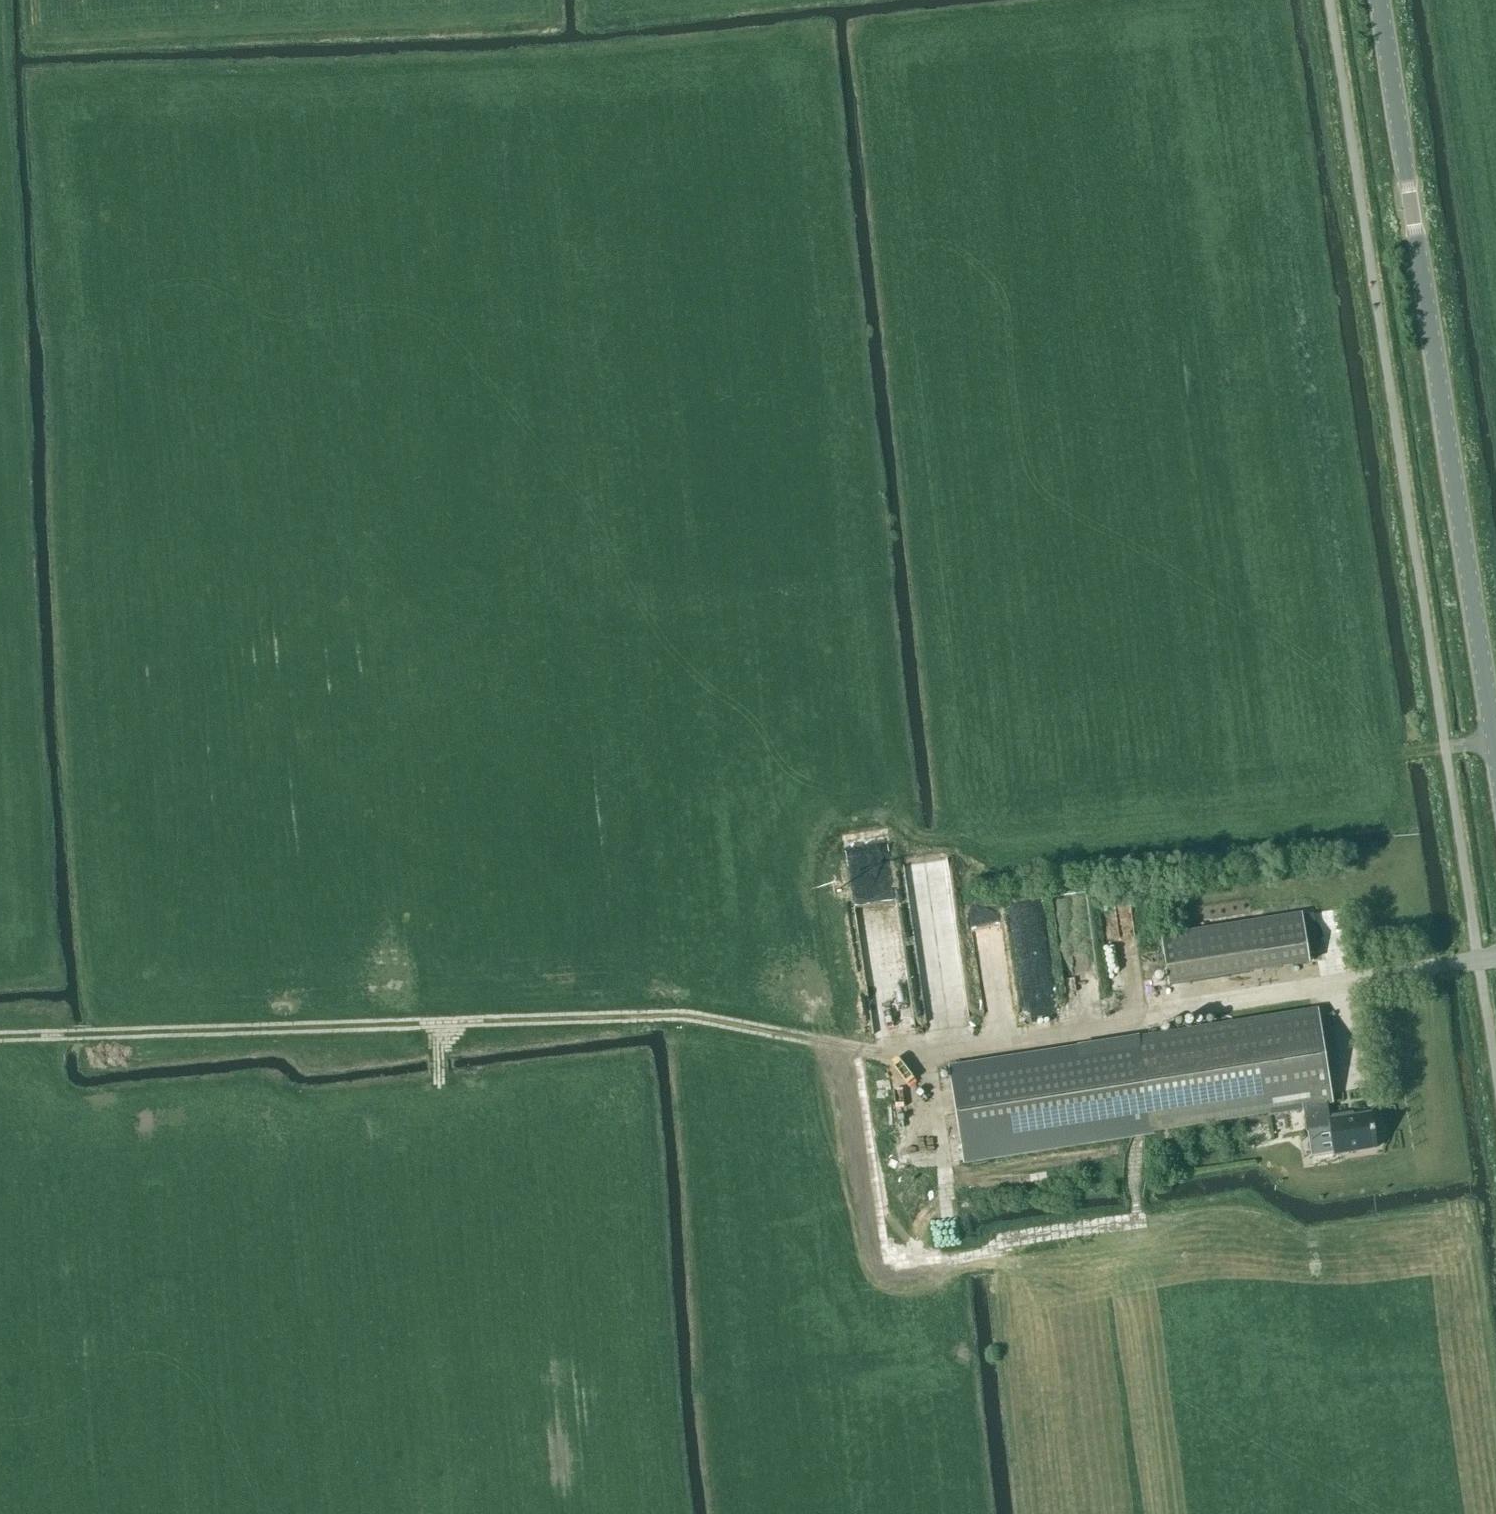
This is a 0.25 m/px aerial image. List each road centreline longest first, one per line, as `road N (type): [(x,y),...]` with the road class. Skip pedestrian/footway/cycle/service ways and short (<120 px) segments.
road 1 (track): [(970,1048),(878,1054),(684,1017),(0,1036)]
road 2 (tertiary): [(1495,747),(1379,0)]

